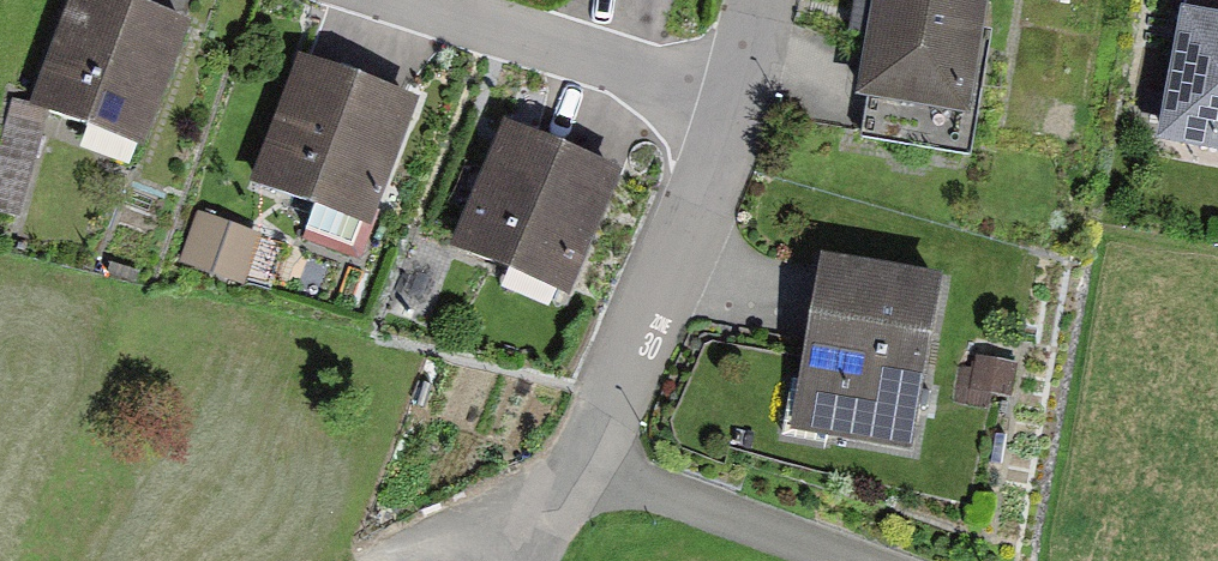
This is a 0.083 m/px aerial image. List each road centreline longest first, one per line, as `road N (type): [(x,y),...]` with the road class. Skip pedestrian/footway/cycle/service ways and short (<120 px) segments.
road 1 (residential): [(735,125),(581,464)]
road 2 (residential): [(735,125),(398,0)]
road 3 (residential): [(581,464),(847,560)]
road 4 (track): [(581,464),(404,560)]
road 5 (residential): [(762,0),(735,125)]

